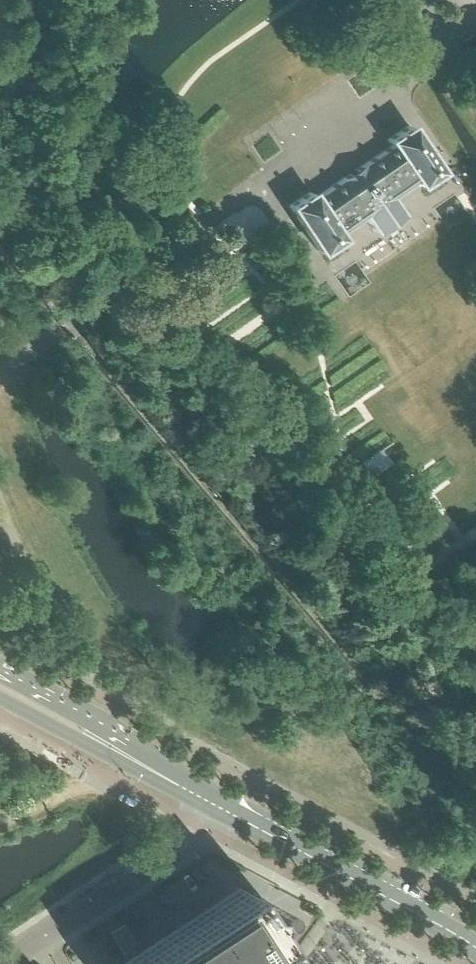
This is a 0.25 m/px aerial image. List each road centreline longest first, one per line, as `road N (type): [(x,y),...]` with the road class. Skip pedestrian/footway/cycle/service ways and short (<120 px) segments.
road 1 (residential): [(235,814),(3,963)]
road 2 (residential): [(475,937),(235,814)]
road 3 (residential): [(235,814),(101,739)]
road 4 (residential): [(101,739),(66,707),(0,671)]

